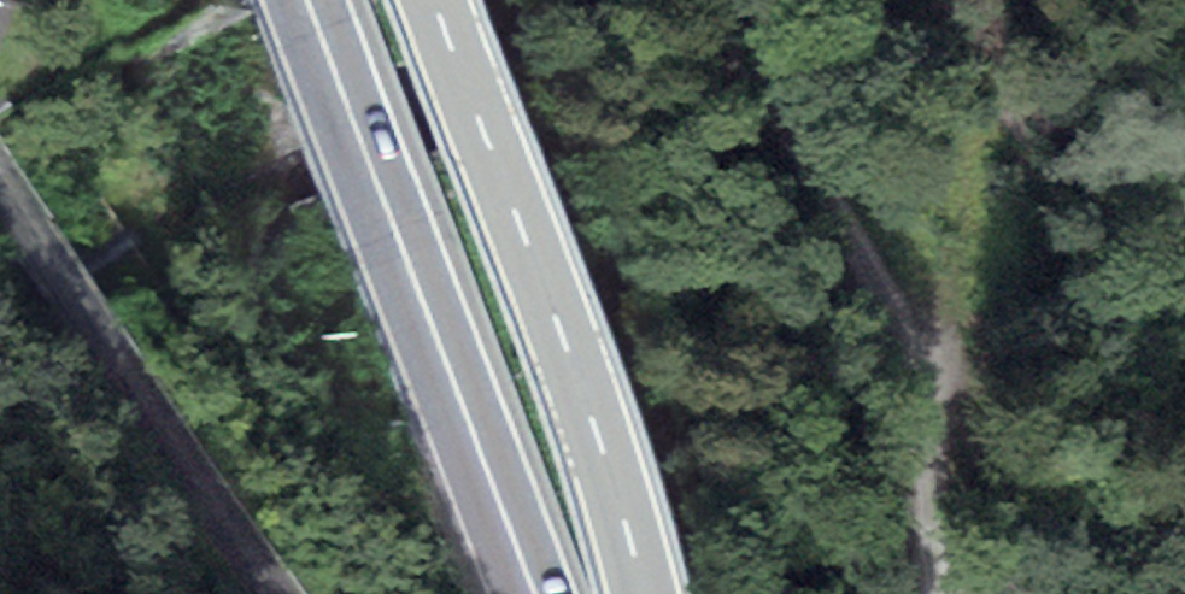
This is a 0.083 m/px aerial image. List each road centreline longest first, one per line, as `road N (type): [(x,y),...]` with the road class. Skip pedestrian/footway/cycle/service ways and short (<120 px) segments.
road 1 (track): [(725,0),(894,300),(918,370),(950,593)]
road 2 (trunk): [(535,593),(308,0)]
road 3 (primary): [(431,0),(607,461),(644,593)]

